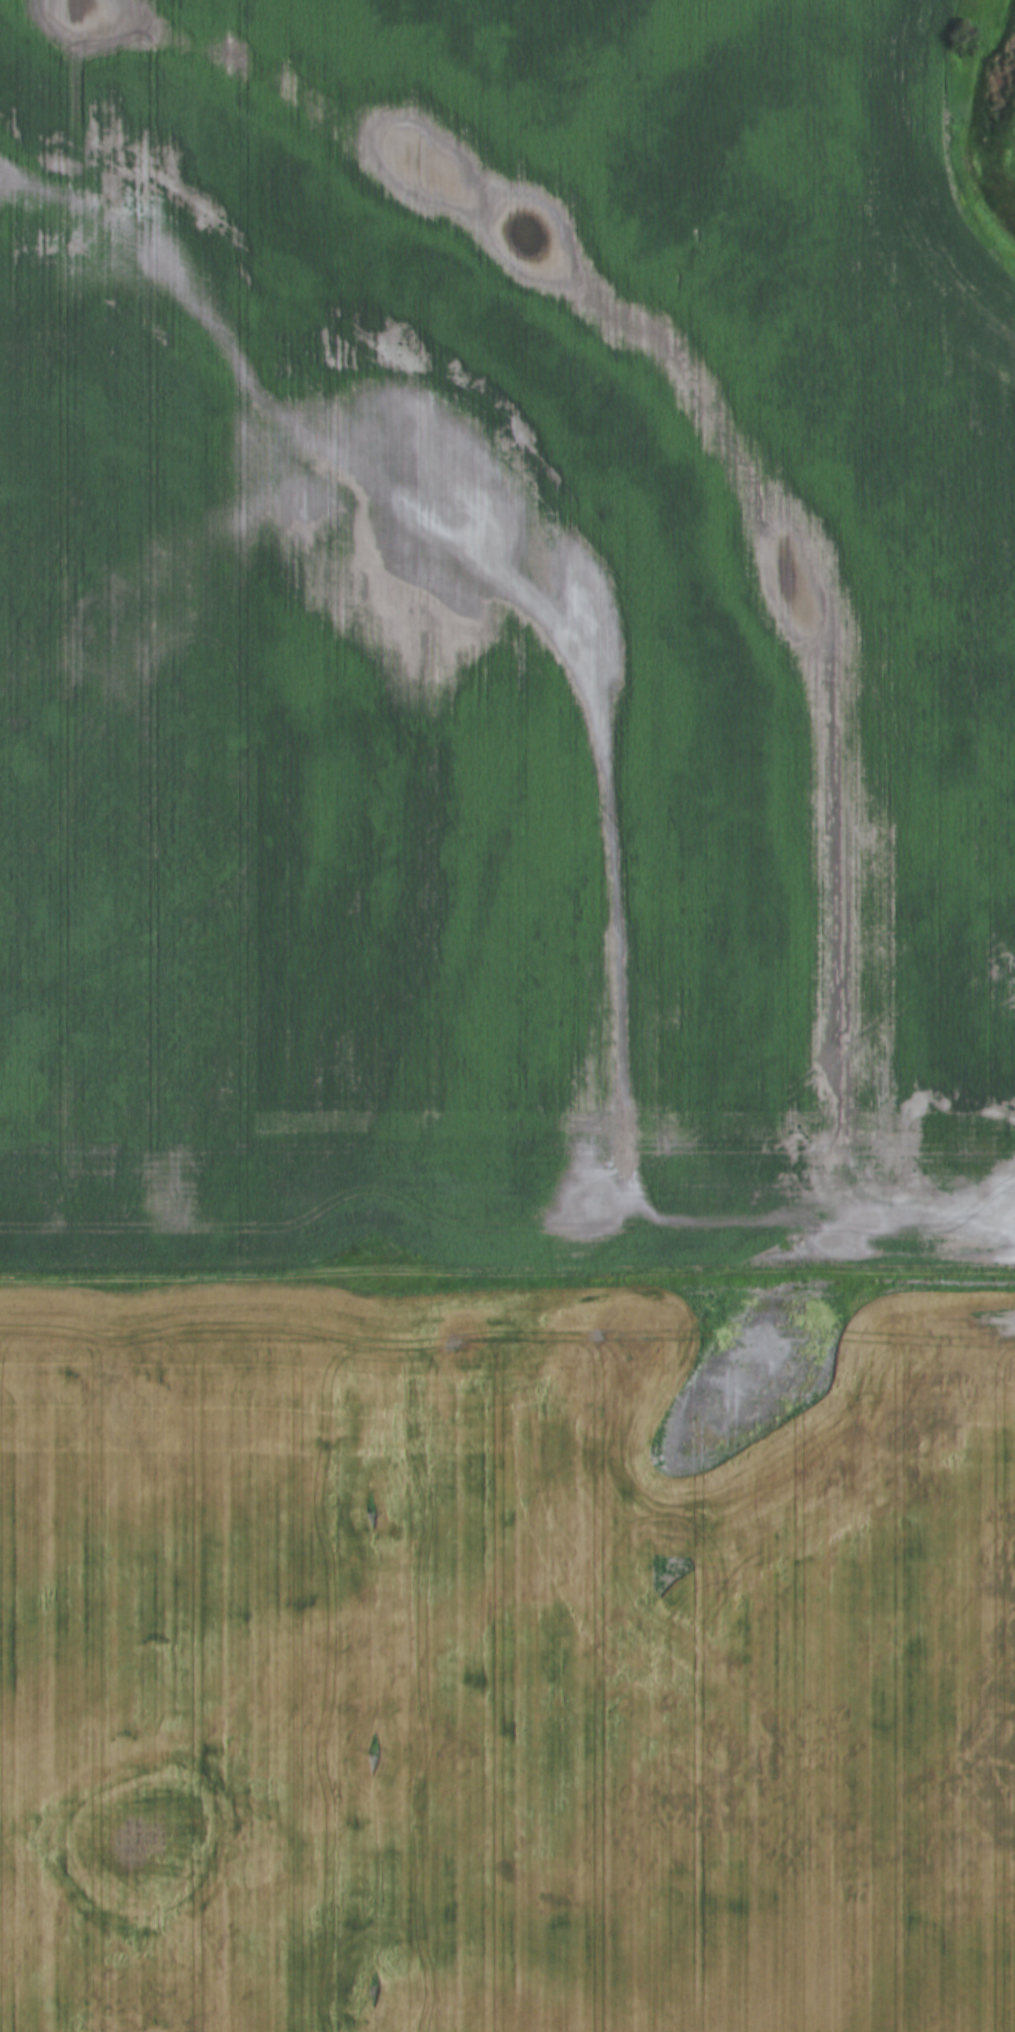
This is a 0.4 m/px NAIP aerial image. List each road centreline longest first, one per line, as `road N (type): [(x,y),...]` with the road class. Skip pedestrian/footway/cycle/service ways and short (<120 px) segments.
road 1 (track): [(1014,1276),(0,1277)]

